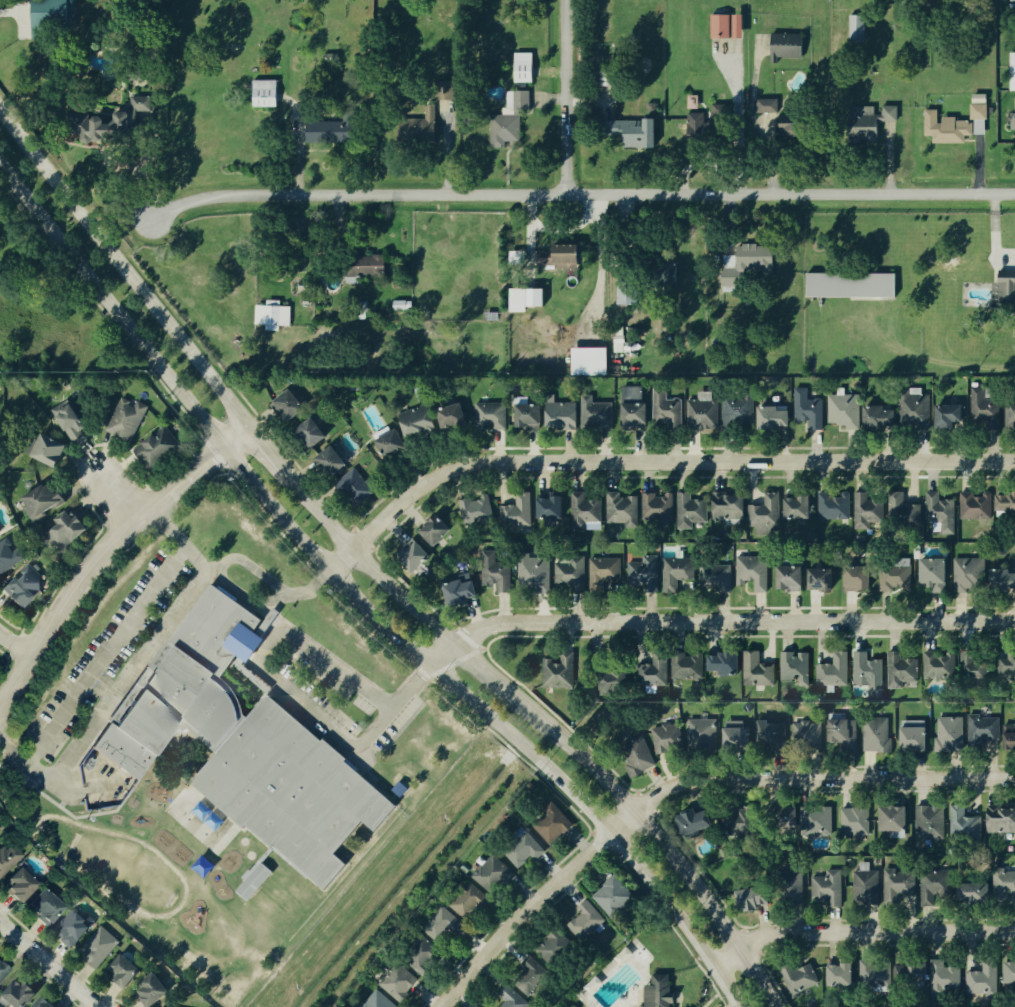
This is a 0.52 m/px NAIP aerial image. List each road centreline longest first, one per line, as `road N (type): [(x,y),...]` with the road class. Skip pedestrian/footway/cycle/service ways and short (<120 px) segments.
road 1 (residential): [(1014,192),(226,194),(152,219)]
road 2 (secondary): [(224,445),(376,619),(611,833),(738,1006)]
road 3 (secondary): [(776,1006),(693,879),(636,811),(352,550),(288,475)]
road 4 (residential): [(1014,461),(481,463),(412,492),(331,573)]
road 5 (residential): [(438,1006),(539,896),(674,784),(1014,777)]
road 6 (residential): [(429,666),(473,631),(508,621),(1014,621)]
road 7 (secondary): [(249,425),(0,110)]
road 8 (residential): [(0,706),(96,557),(133,517),(249,425)]
road 9 (secondary): [(0,169),(224,445)]
road 10 (residential): [(1014,932),(793,932),(758,938),(713,966)]
road 11 (residential): [(566,194),(564,0)]
road 12 (residential): [(91,1006),(0,924)]

